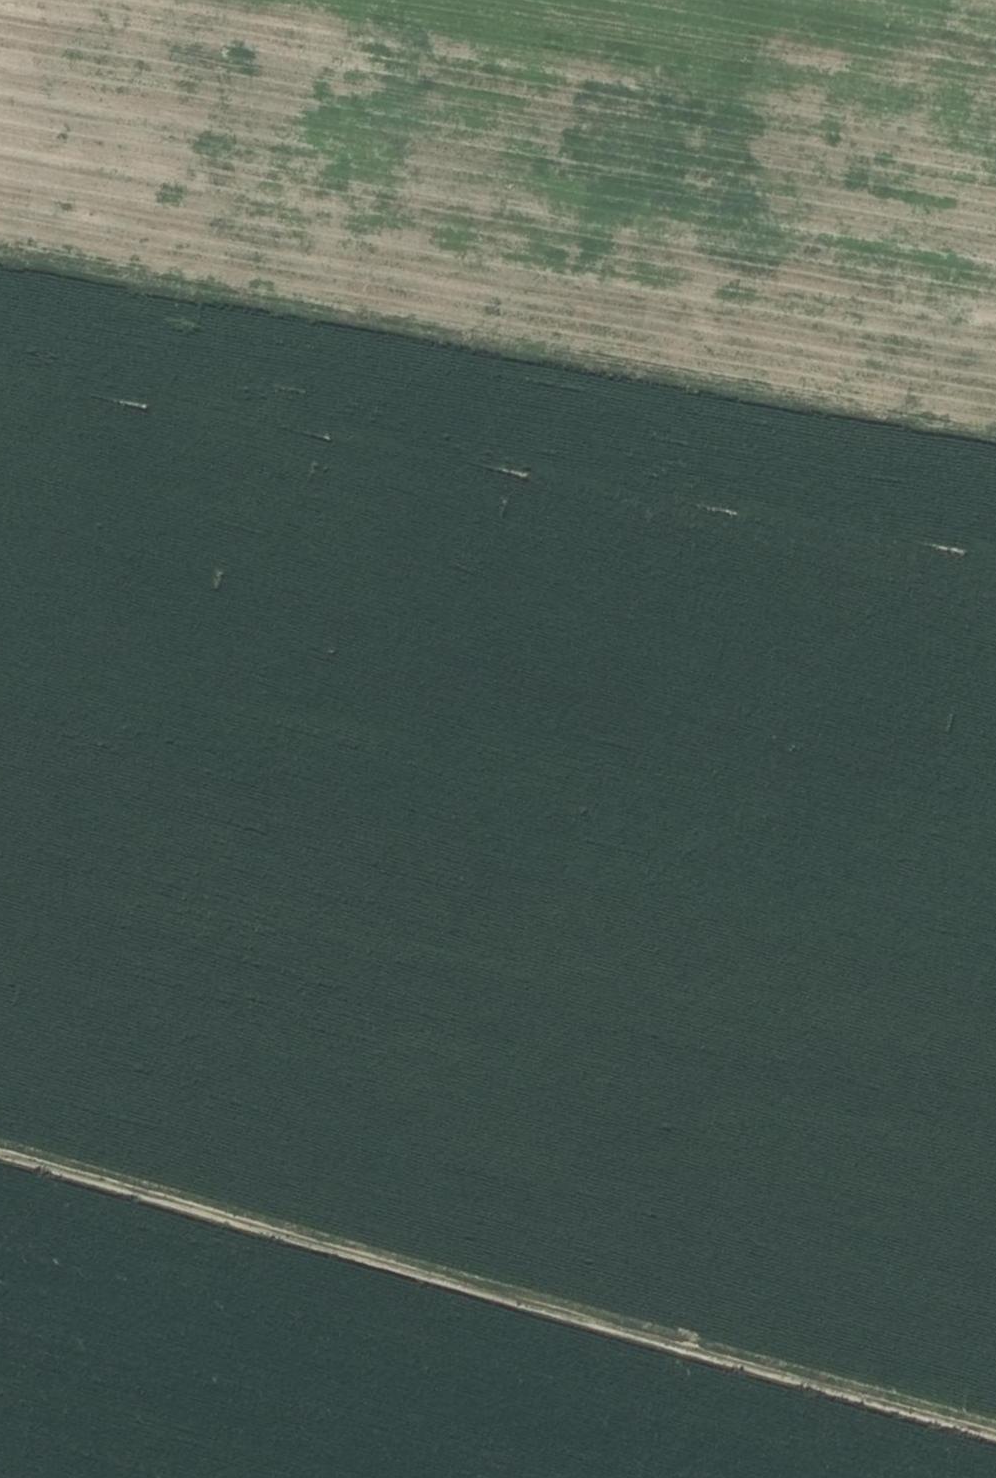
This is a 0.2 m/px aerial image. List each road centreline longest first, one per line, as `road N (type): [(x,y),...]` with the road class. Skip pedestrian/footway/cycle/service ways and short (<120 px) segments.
road 1 (track): [(995,1440),(0,1159)]

